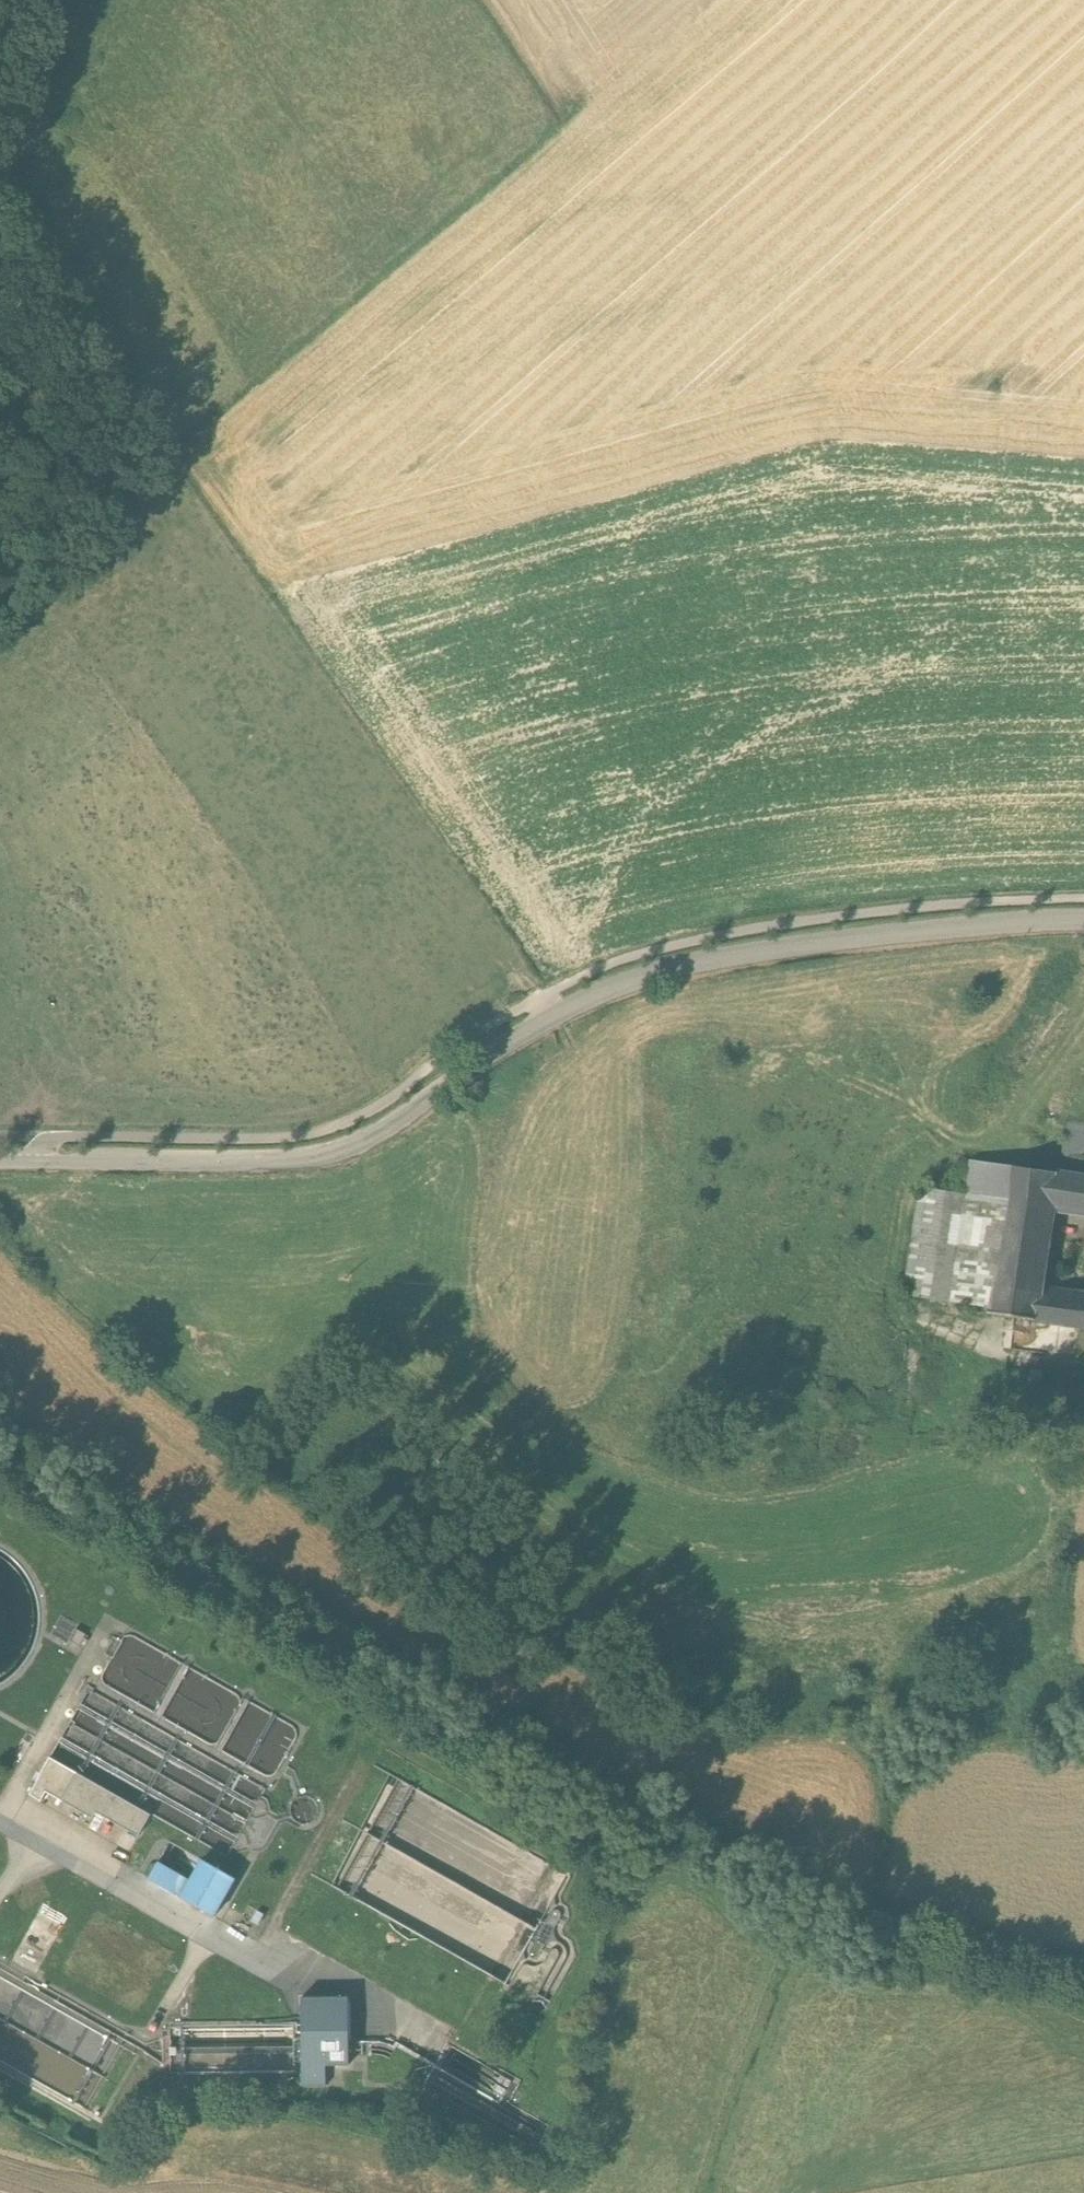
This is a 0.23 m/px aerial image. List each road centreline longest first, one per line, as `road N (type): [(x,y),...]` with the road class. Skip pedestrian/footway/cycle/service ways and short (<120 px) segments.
road 1 (tertiary): [(1083,922),(772,950),(622,984),(522,1034),(378,1133),(309,1159),(0,1160)]

